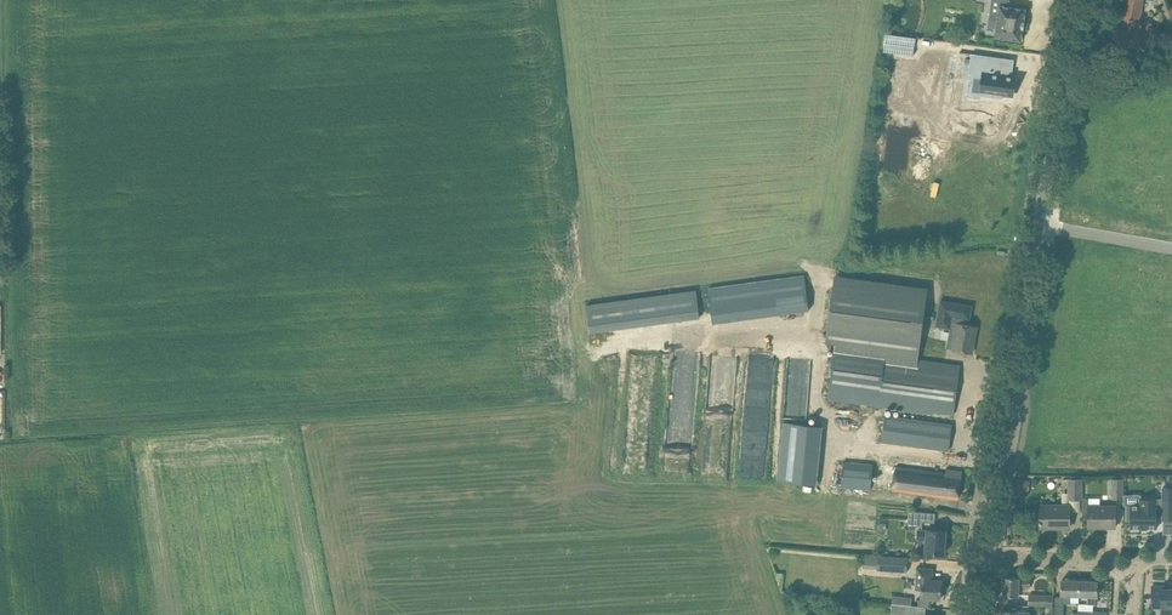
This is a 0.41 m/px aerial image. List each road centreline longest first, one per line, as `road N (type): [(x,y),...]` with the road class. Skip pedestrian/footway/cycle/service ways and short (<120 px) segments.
road 1 (tertiary): [(976,558),(996,459),(1009,448),(1016,415),(1008,393),(1038,223)]
road 2 (tertiary): [(1038,223),(1078,0)]
road 3 (residential): [(1132,576),(1099,560),(976,558)]
road 4 (residential): [(1171,248),(1038,223)]

